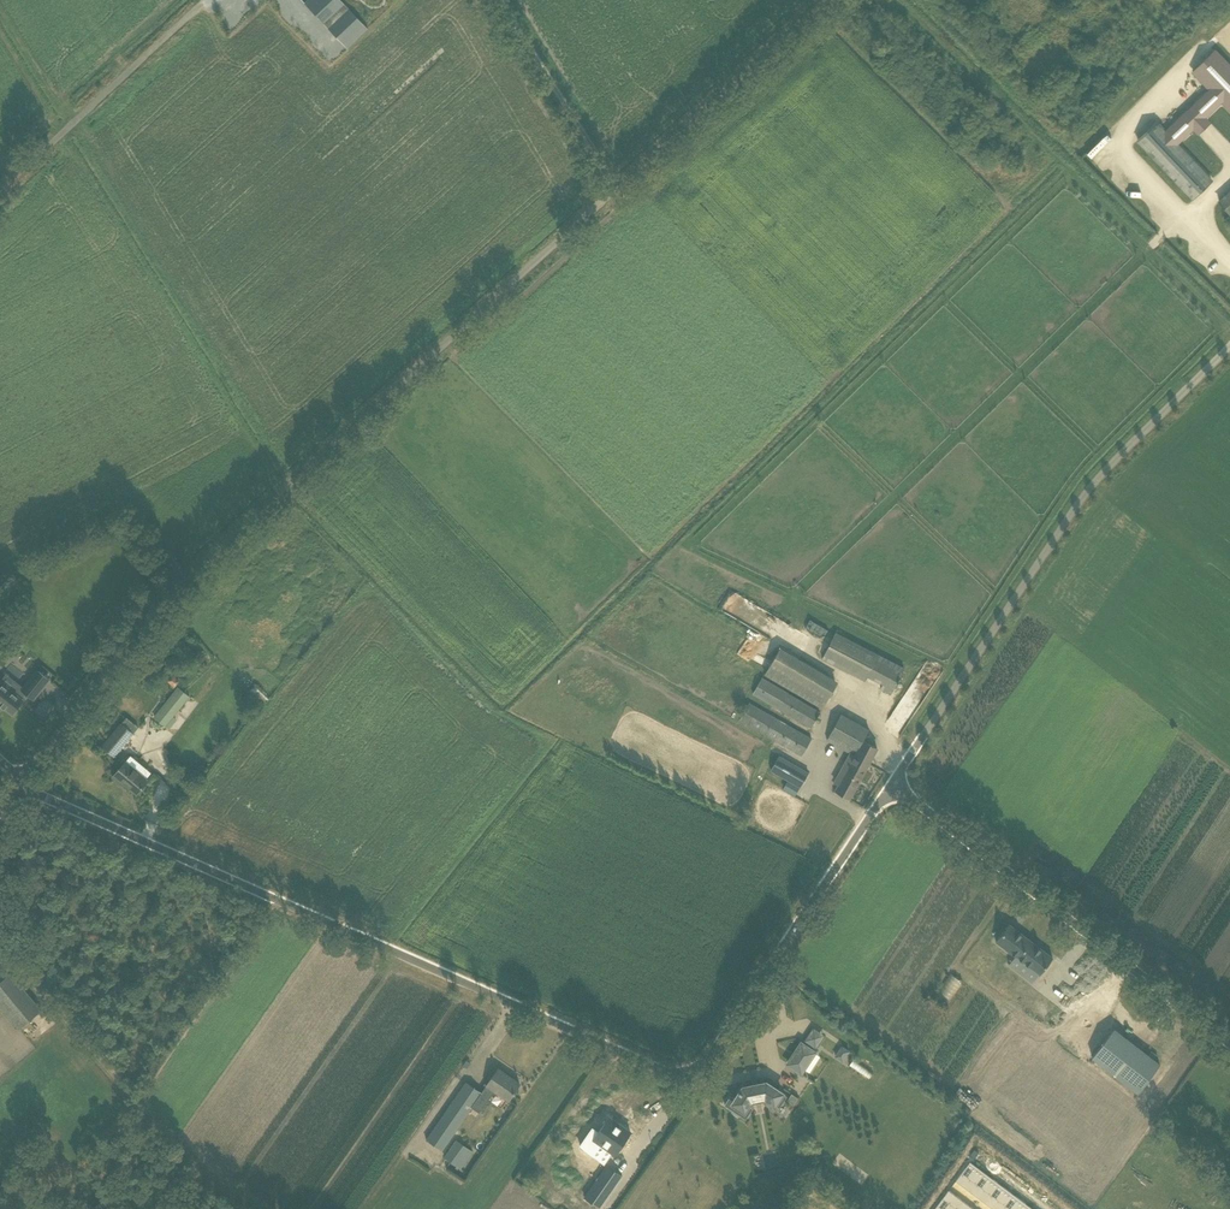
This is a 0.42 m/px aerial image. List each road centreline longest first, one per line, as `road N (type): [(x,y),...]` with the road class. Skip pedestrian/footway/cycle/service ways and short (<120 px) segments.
road 1 (unclassified): [(1229,1046),(890,787),(710,1070),(695,1081),(668,1081),(22,783)]
road 2 (unclassified): [(22,783),(225,538),(821,0)]
road 3 (track): [(1229,347),(1095,481),(890,787)]
road 4 (track): [(0,913),(32,950),(54,1001),(212,1171)]
road 5 (track): [(619,187),(502,0)]

